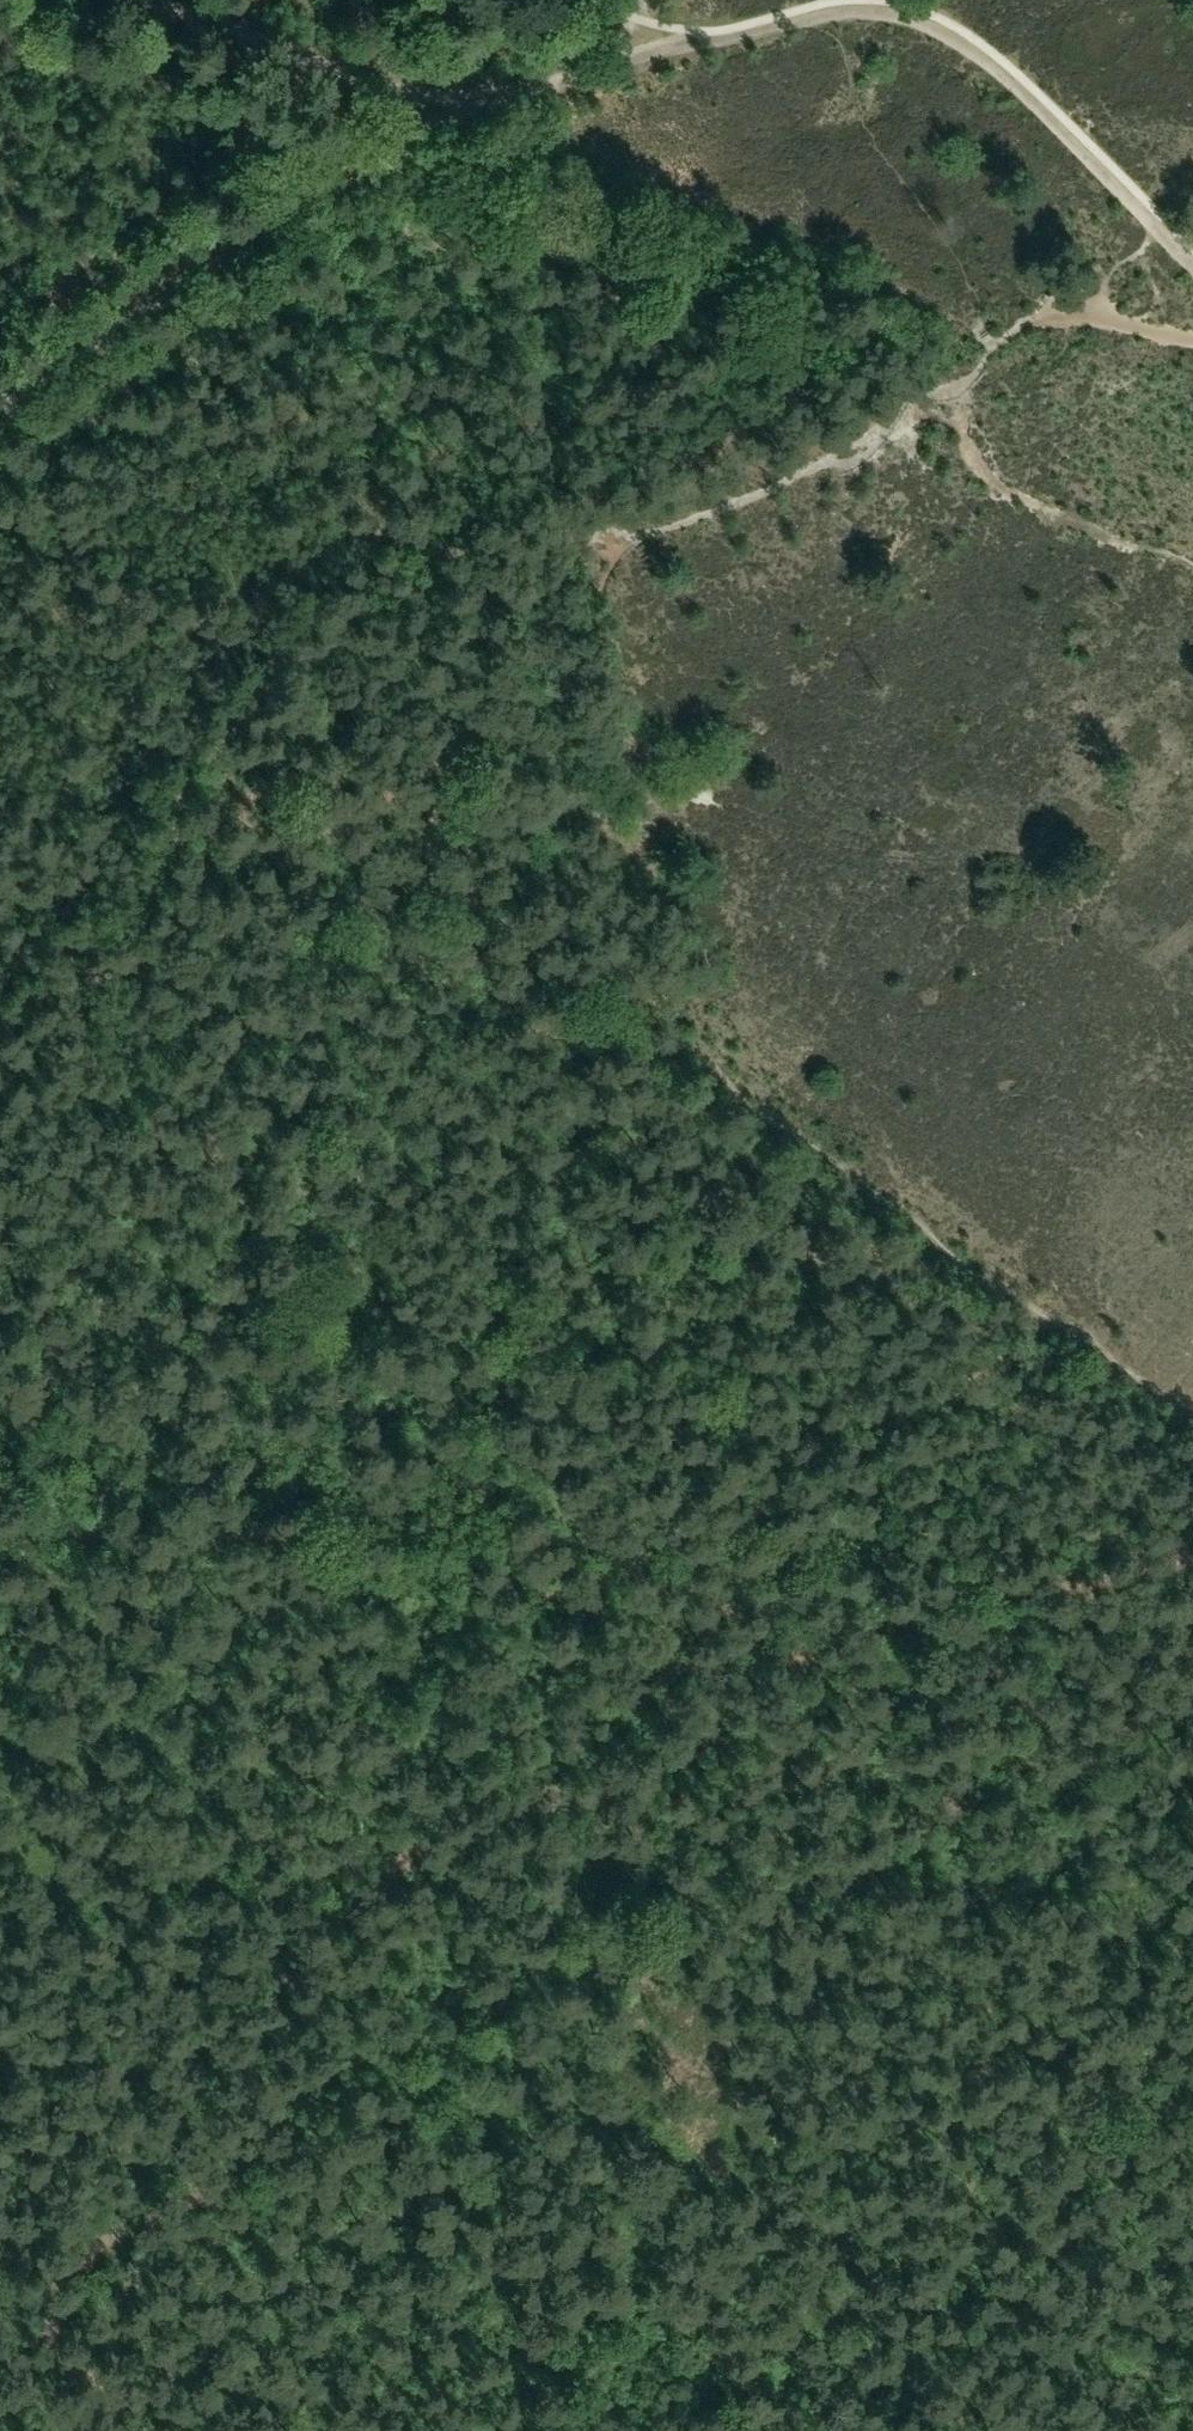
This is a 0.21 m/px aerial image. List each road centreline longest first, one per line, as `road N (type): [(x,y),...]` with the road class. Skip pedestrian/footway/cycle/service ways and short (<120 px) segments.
road 1 (track): [(602,64),(858,13),(928,29),(990,67),(1192,264)]
road 2 (track): [(0,26),(275,127),(0,320)]
road 3 (track): [(0,403),(441,99)]
road 4 (track): [(181,0),(441,99)]
road 5 (track): [(441,99),(602,64)]

